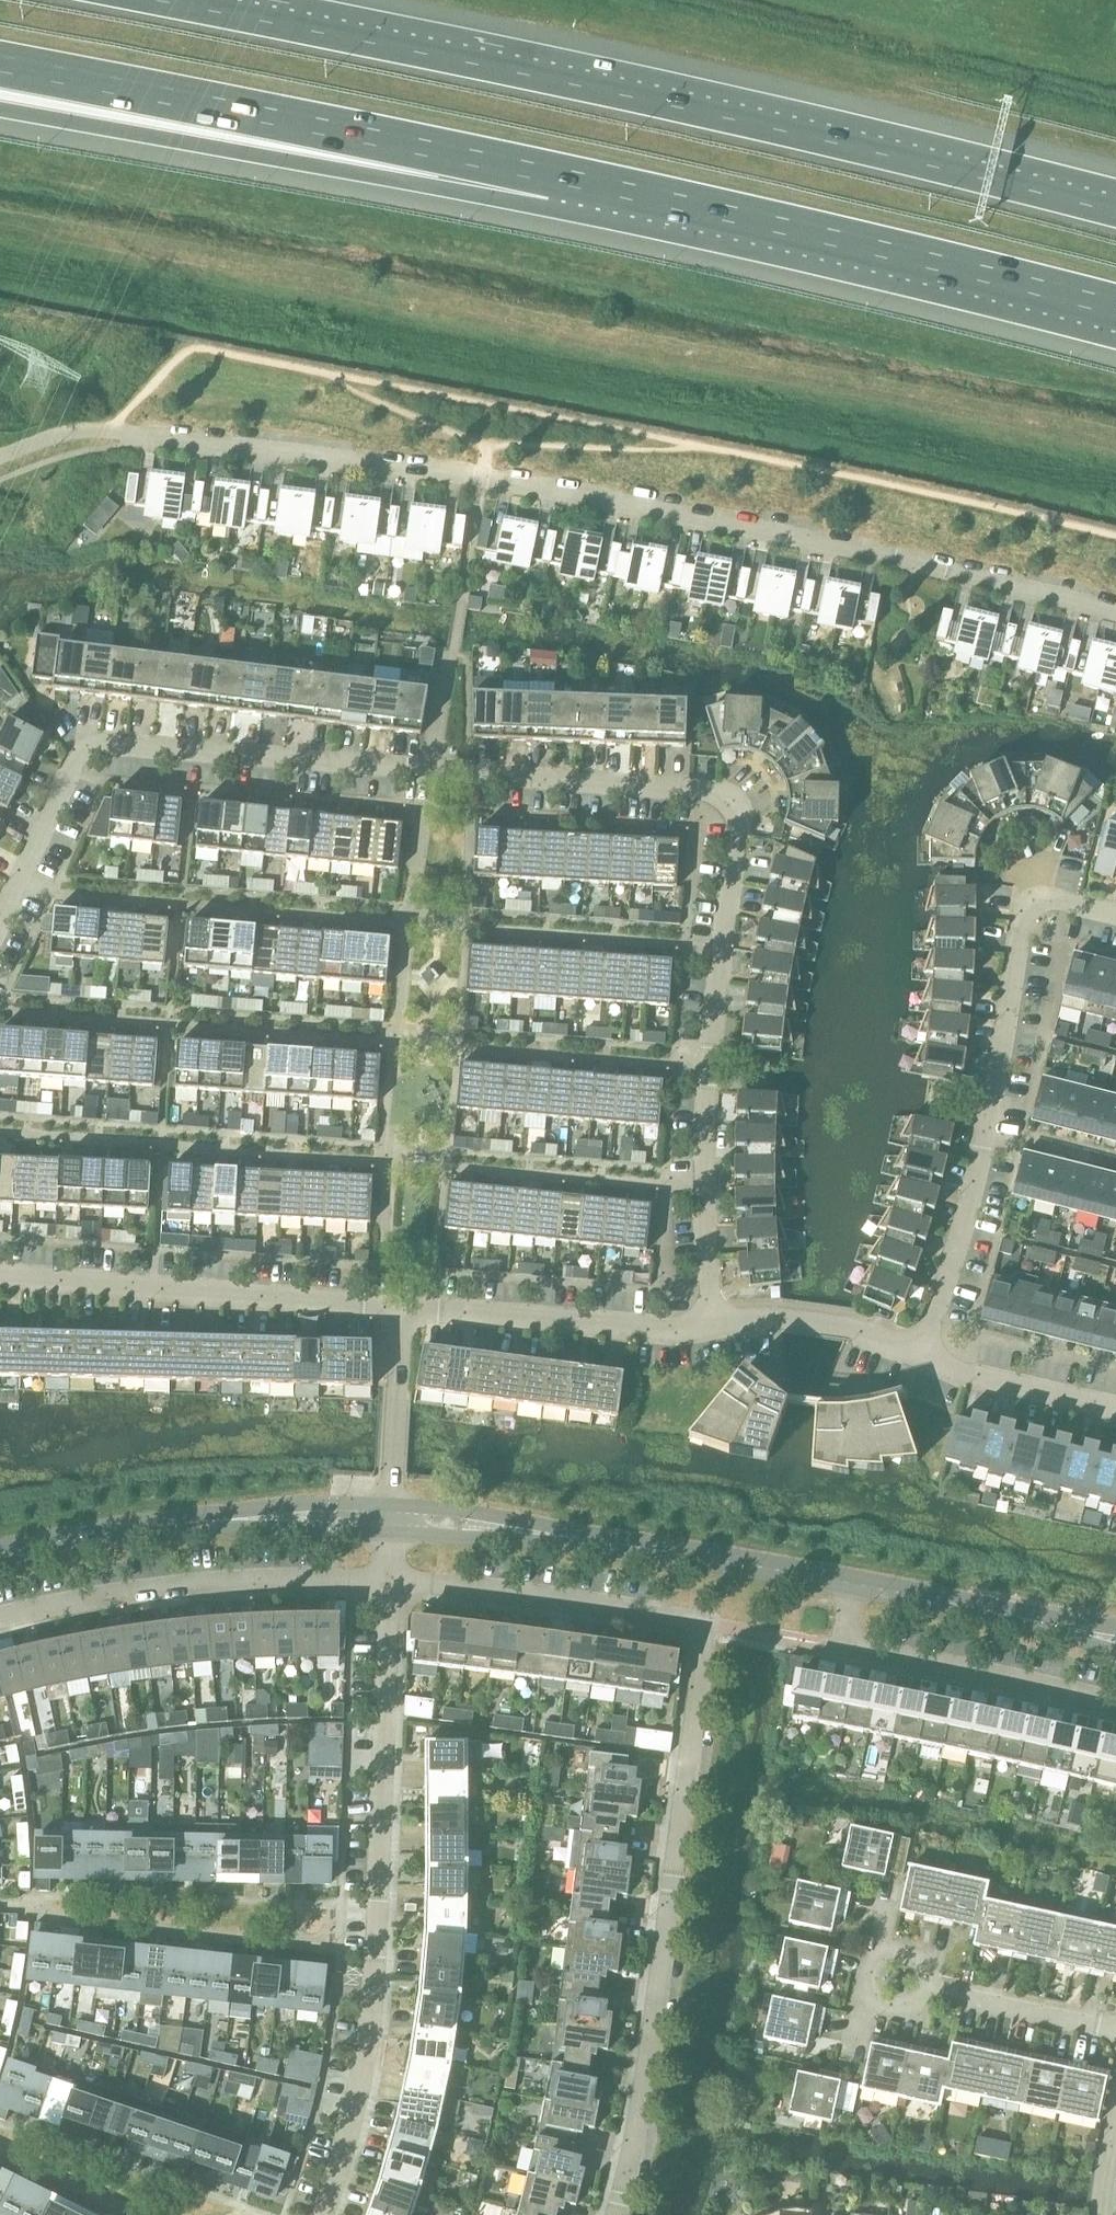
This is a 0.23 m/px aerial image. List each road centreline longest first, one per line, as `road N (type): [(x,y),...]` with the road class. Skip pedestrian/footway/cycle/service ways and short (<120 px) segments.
road 1 (residential): [(0,929),(77,756),(100,743),(715,797),(738,812),(746,833),(713,1063),(705,1185),(712,1320)]
road 2 (residential): [(1115,610),(840,544),(481,477),(108,430),(72,432),(0,455)]
road 3 (motorway): [(1115,212),(682,109),(139,0)]
road 4 (residential): [(324,2214),(383,1997),(394,1580)]
road 5 (residential): [(614,2214),(640,2129),(712,1622)]
road 6 (motorway): [(558,177),(1115,307)]
road 7 (motorway): [(0,66),(558,177)]
road 8 (motorway): [(0,110),(233,150),(558,177)]
road 9 (residential): [(919,1354),(991,1129),(1027,905),(1074,903),(1115,913)]
road 10 (tertiary): [(859,1585),(587,1539),(393,1520)]
road 11 (residential): [(402,1307),(0,1276)]
road 12 (residential): [(0,1618),(223,1581),(394,1580)]
road 13 (tertiary): [(0,1554),(209,1520),(393,1520)]
road 14 (residential): [(1115,1703),(850,1644),(859,1585)]
road 15 (residential): [(394,1580),(712,1622)]
road 16 (residential): [(712,1320),(653,1330),(402,1307)]
road 17 (tertiary): [(1115,1639),(859,1585)]
road 18 (residential): [(1115,2029),(897,1981)]
road 19 (residential): [(393,1520),(402,1307)]
road 20 (residential): [(919,1354),(855,1328),(778,1316),(712,1320)]
road 21 (residential): [(1115,1406),(919,1354)]

